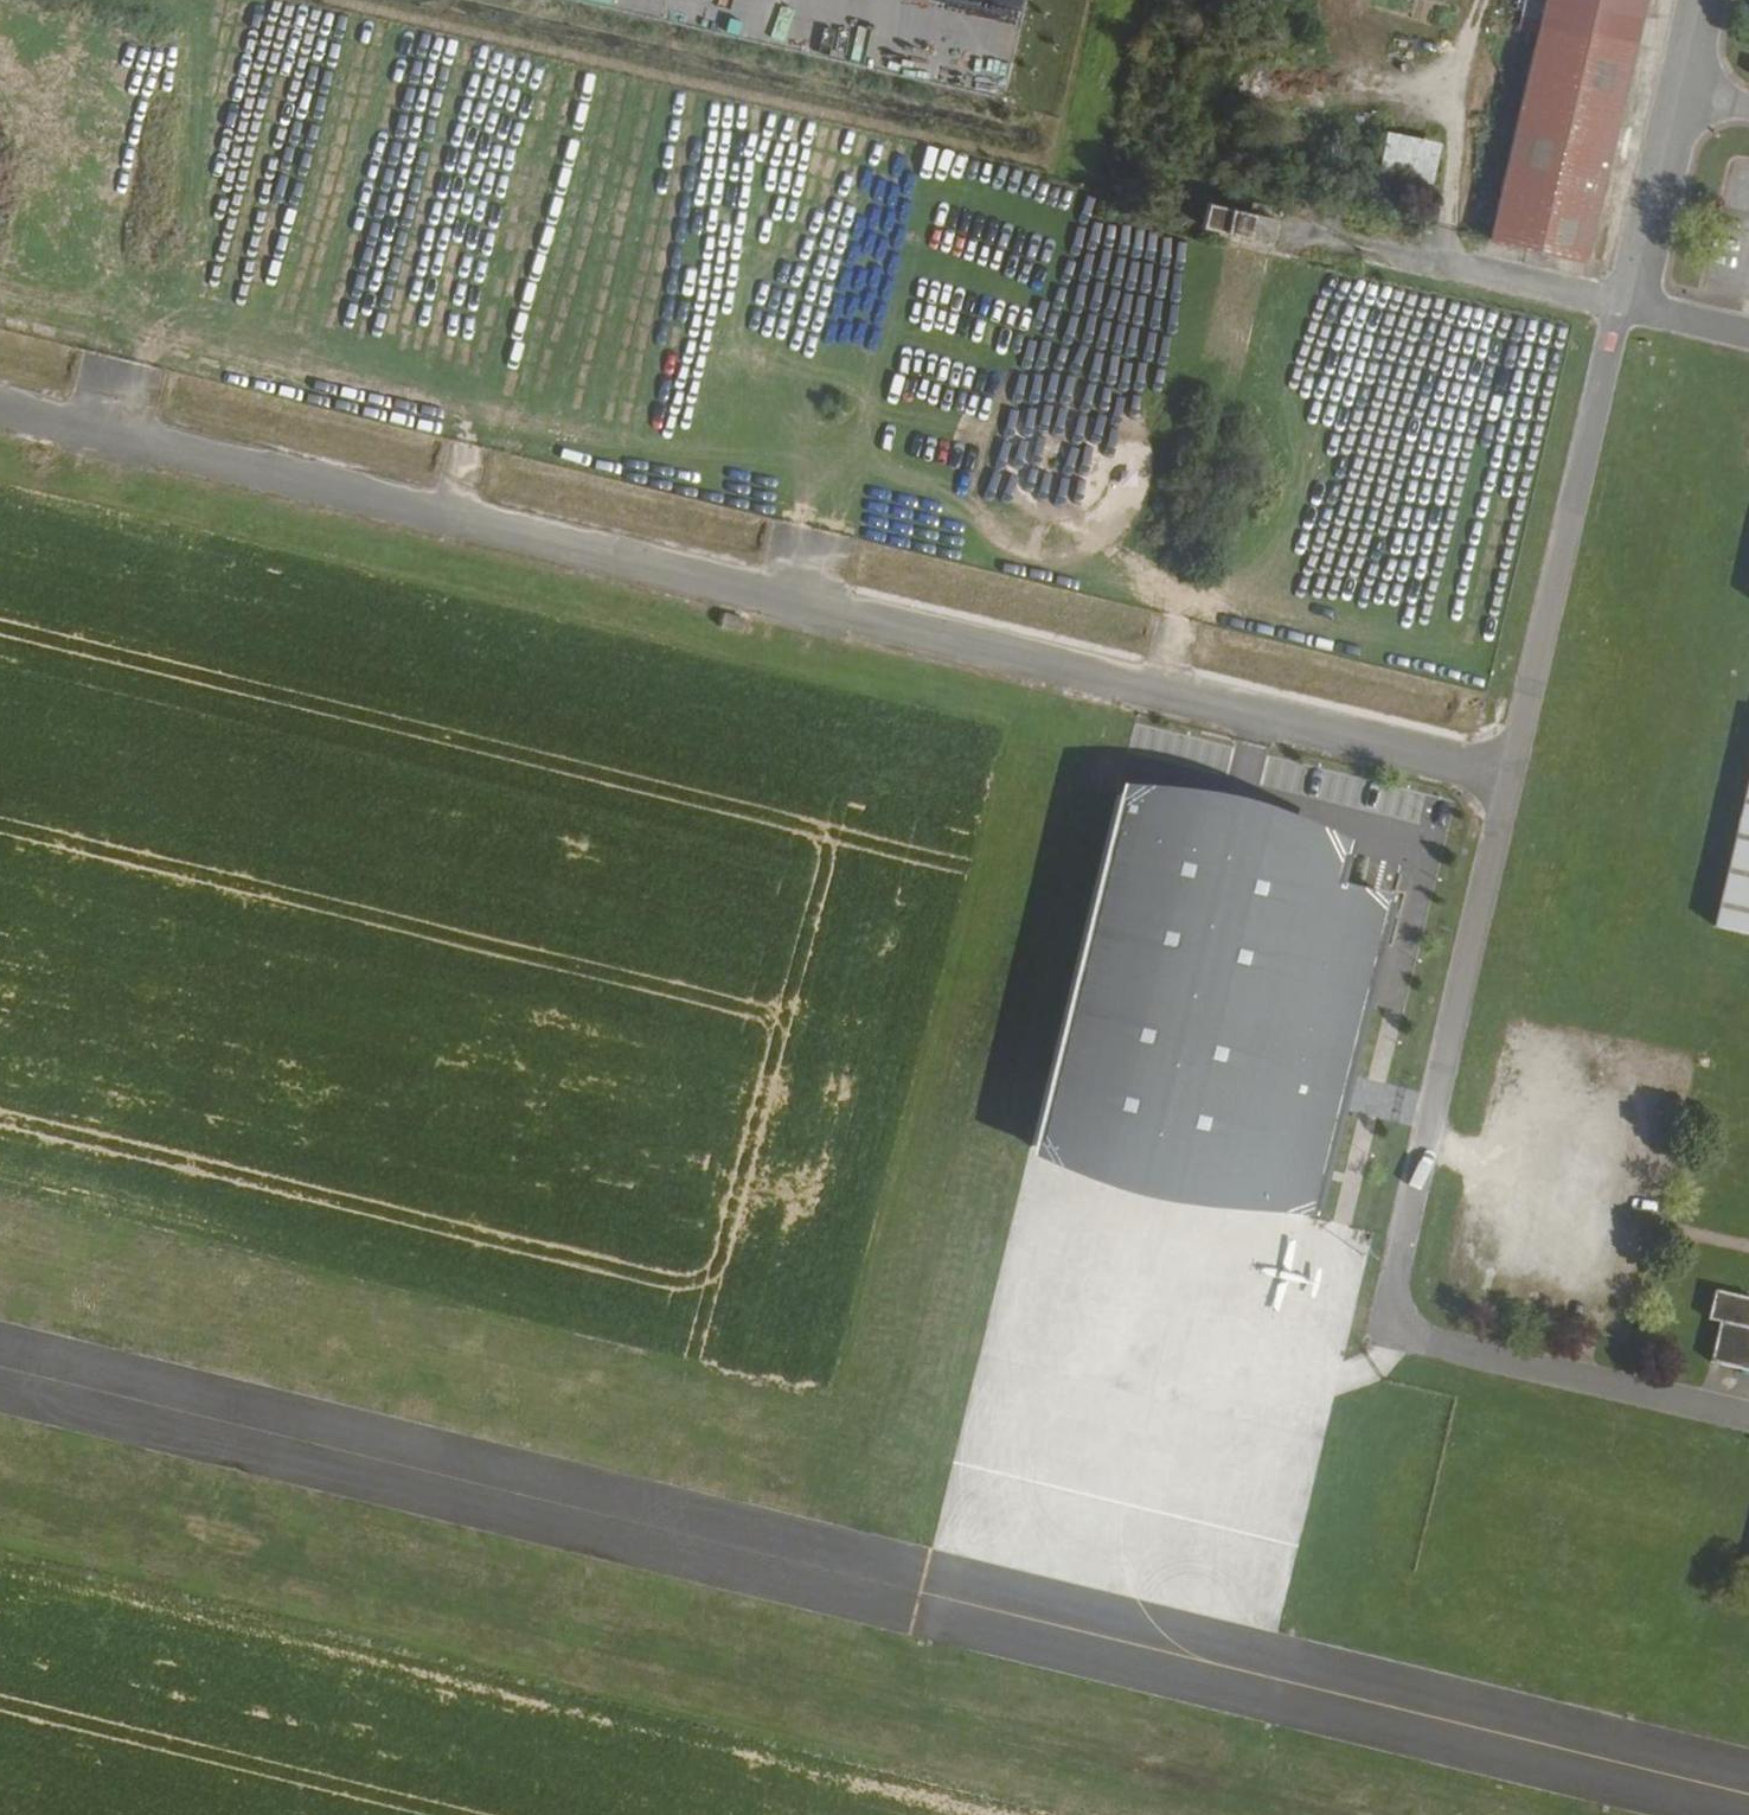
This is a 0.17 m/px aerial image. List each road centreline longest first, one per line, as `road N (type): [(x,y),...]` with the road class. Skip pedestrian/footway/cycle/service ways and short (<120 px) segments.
road 1 (track): [(1099,0),(1061,155),(1042,166),(350,0)]

